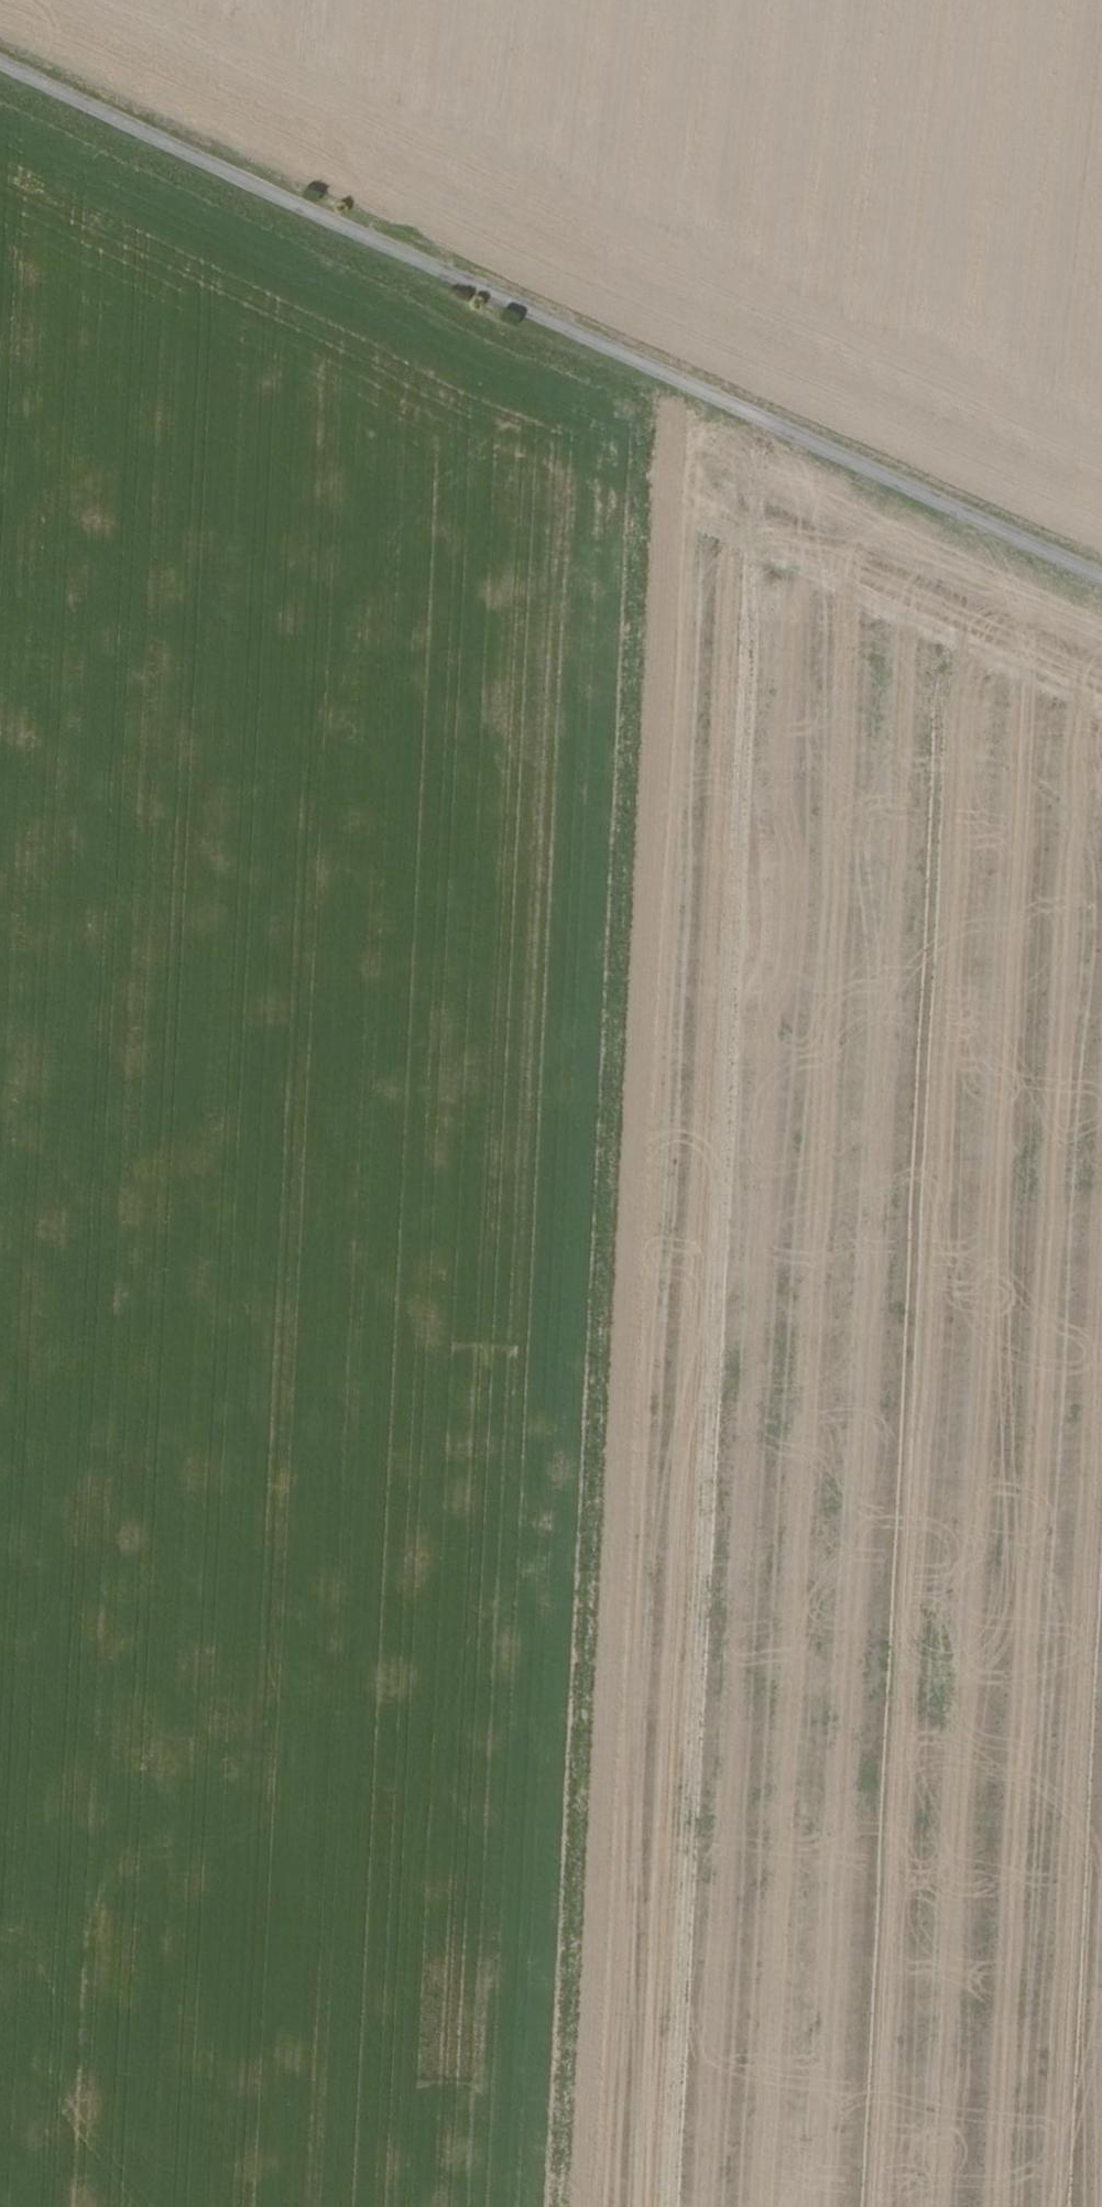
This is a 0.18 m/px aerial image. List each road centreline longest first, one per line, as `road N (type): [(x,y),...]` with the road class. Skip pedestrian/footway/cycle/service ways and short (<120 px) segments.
road 1 (unclassified): [(1101,577),(0,59)]

